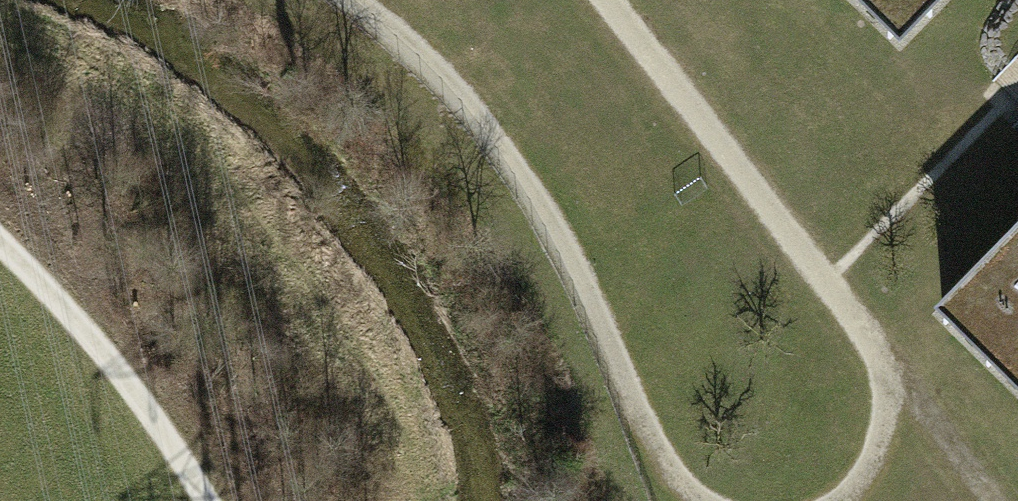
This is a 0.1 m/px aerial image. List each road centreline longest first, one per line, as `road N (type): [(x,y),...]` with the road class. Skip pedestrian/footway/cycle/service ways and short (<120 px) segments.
road 1 (track): [(607,0),(993,500)]
road 2 (track): [(703,500),(659,449),(588,286),(524,175),(434,65),(359,0)]
road 3 (track): [(208,500),(122,374),(0,242)]
road 4 (track): [(869,337),(889,384),(885,431),(863,476),(835,500)]

